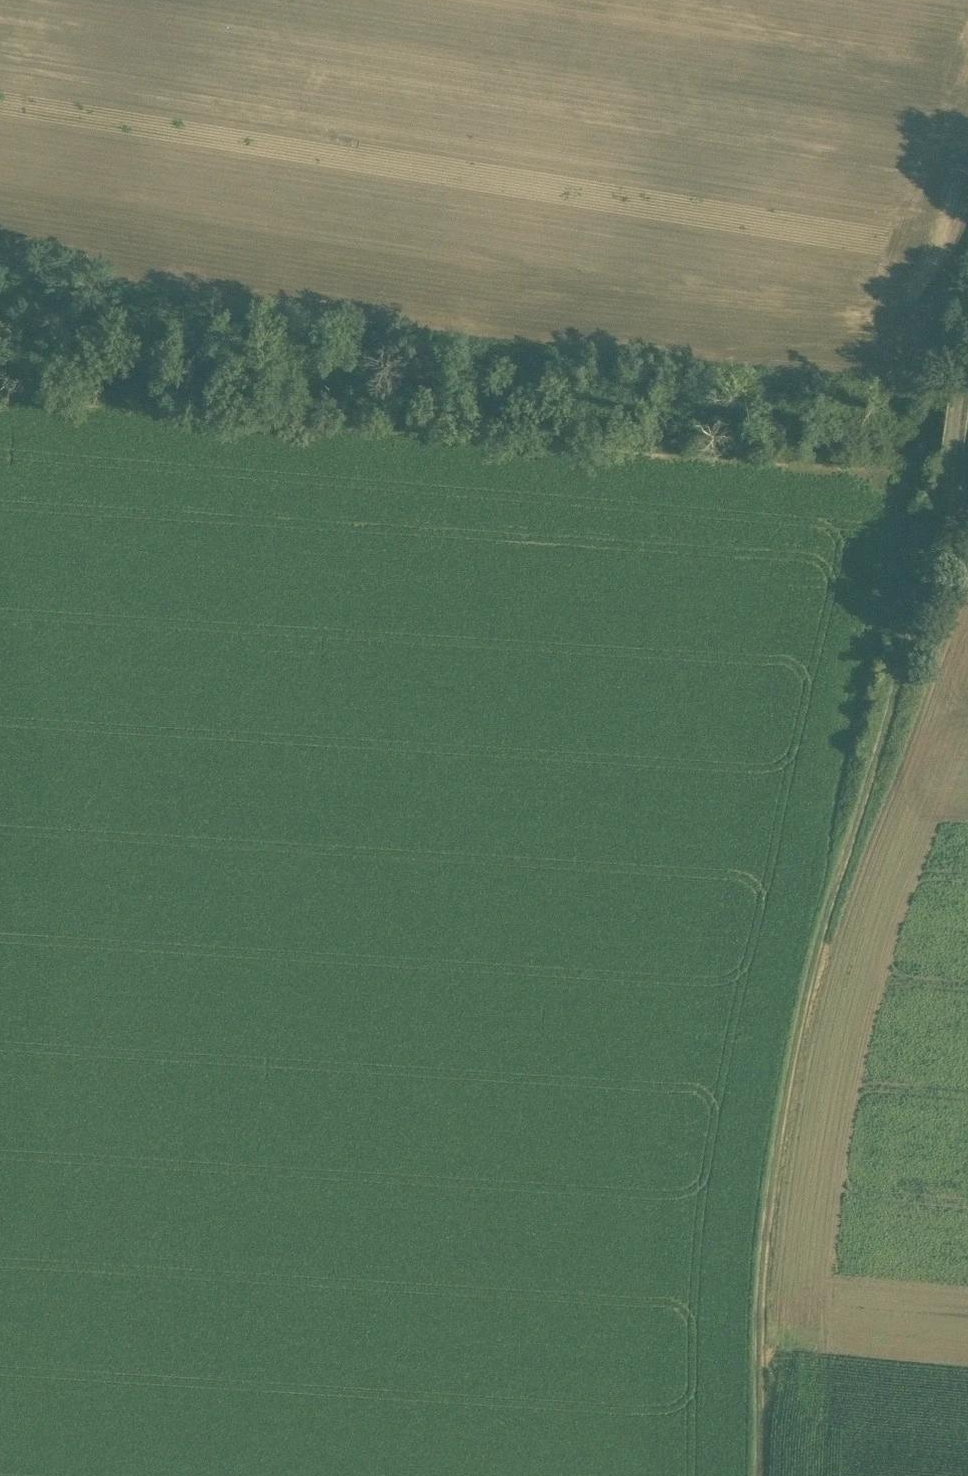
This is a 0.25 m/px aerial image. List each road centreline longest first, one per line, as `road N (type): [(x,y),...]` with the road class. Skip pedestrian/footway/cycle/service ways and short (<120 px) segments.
road 1 (track): [(767,1475),(777,1092),(936,561),(967,349)]

